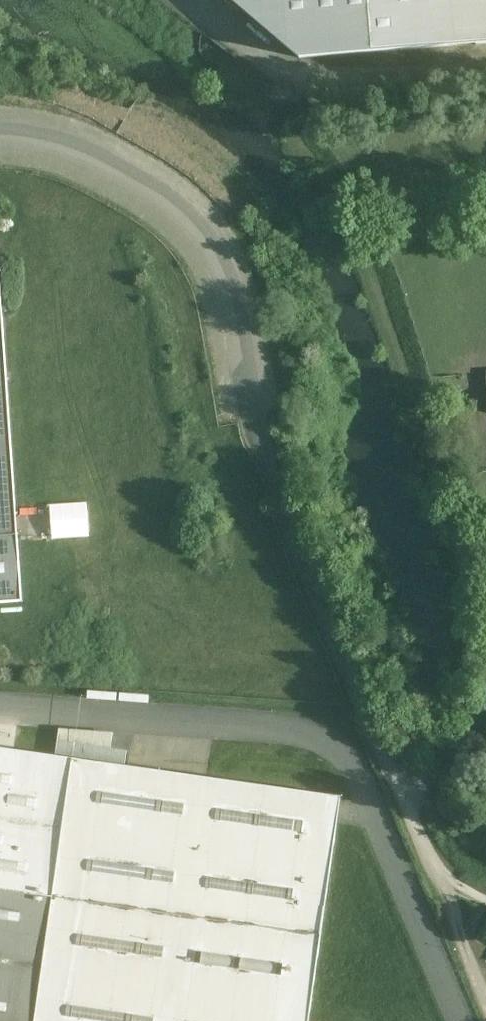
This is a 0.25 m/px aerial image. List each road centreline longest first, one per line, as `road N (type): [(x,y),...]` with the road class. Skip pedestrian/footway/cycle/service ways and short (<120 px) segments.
road 1 (unclassified): [(0,130),(84,145),(129,168),(207,230),(227,261),(282,521),(451,898)]

